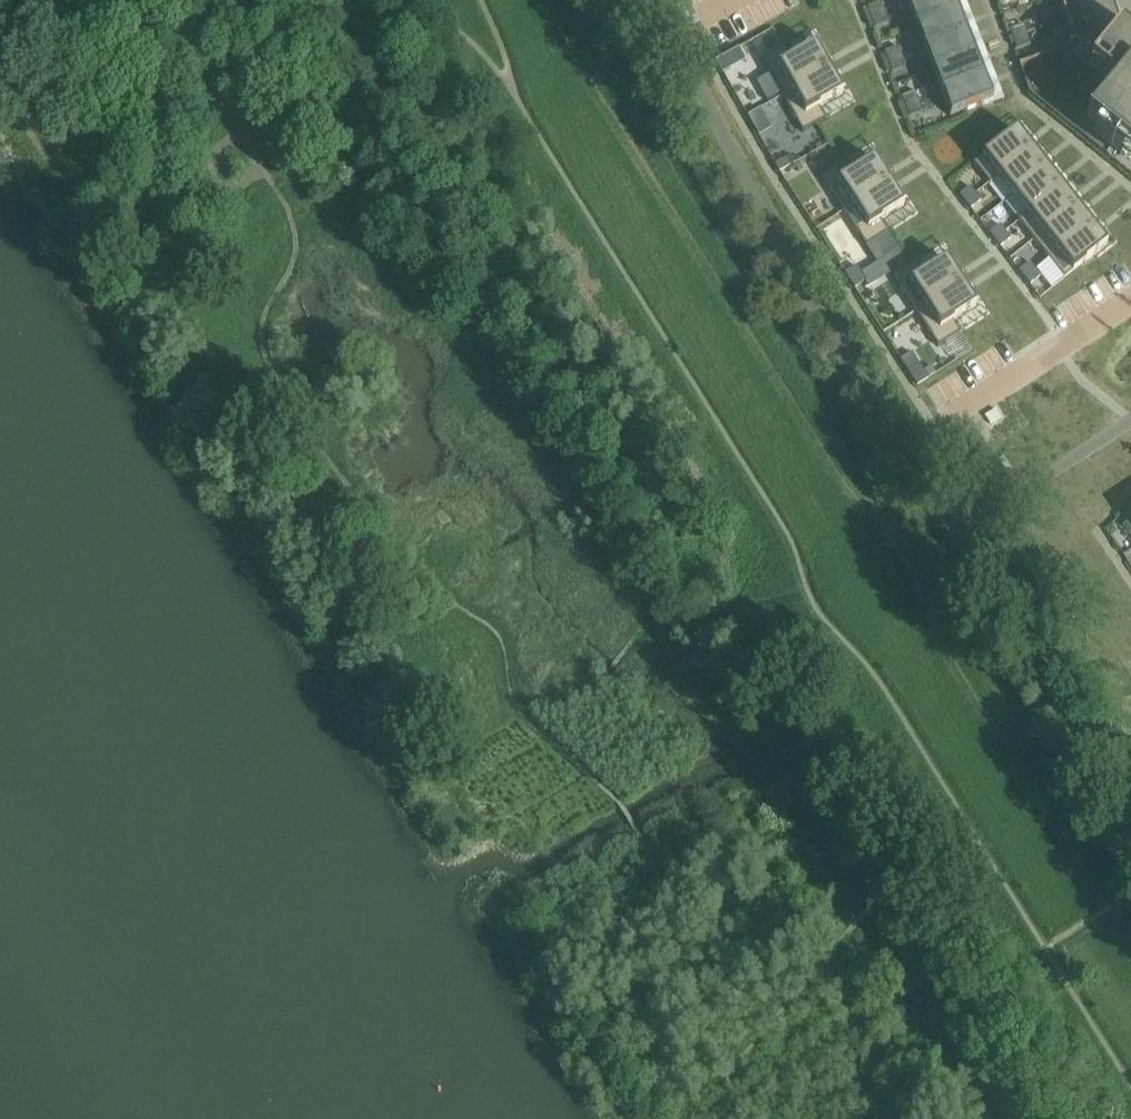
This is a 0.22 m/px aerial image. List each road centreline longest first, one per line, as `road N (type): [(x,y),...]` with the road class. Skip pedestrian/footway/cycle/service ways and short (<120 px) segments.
road 1 (residential): [(1130,301),(945,420)]

